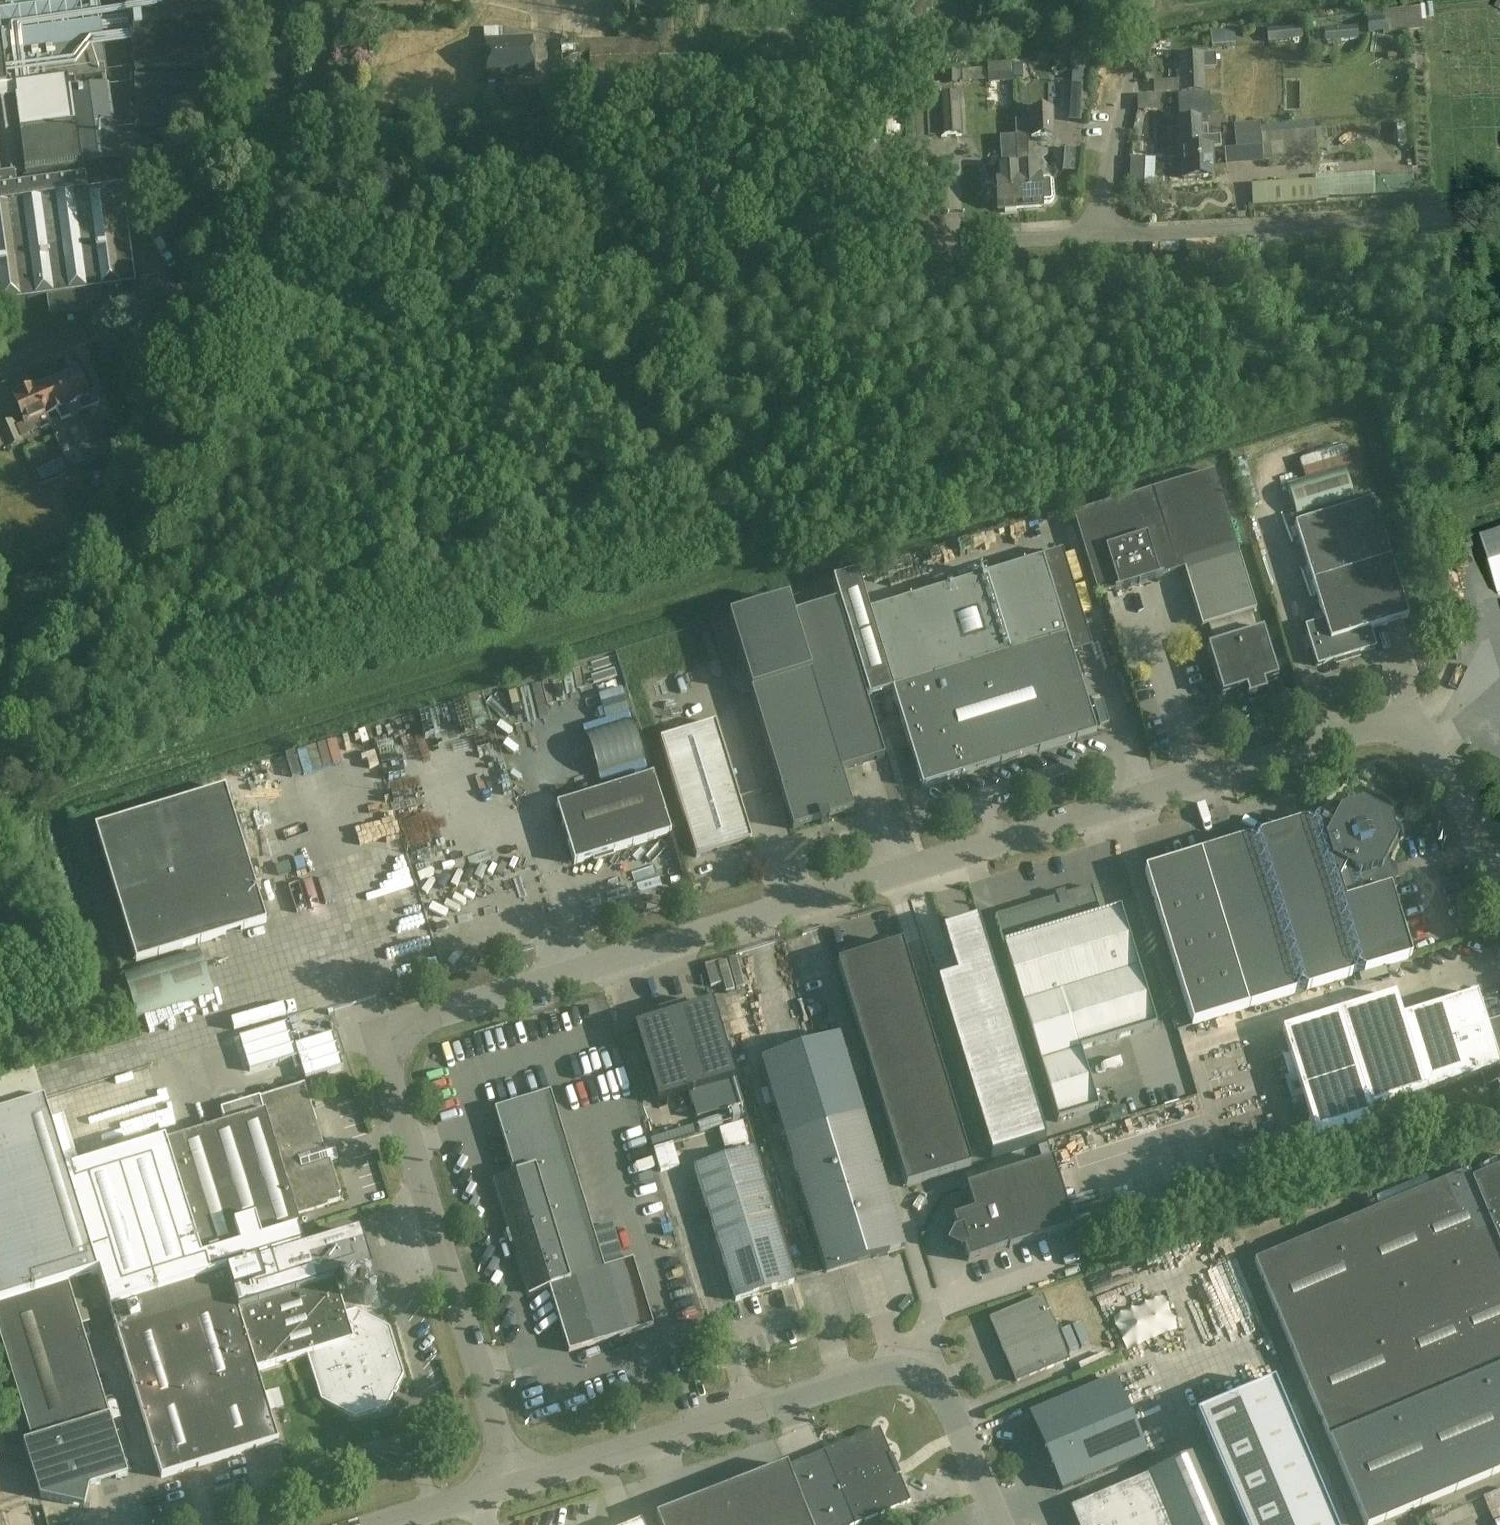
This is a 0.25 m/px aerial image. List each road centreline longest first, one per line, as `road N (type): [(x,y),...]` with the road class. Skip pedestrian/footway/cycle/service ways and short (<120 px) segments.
road 1 (unclassified): [(515,1482),(393,1088),(391,1059),(429,1016),(1374,724),(1402,724),(1425,742),(1499,871)]
road 2 (unclassified): [(0,374),(176,294),(1092,236)]
road 3 (unclassified): [(515,1482),(881,1371),(916,1372),(949,1401),(1001,1524)]
road 4 (unclassified): [(1092,236),(1499,214)]
road 5 (unclassified): [(1092,236),(1149,0)]
road 6 (unclassified): [(375,1524),(515,1482)]

